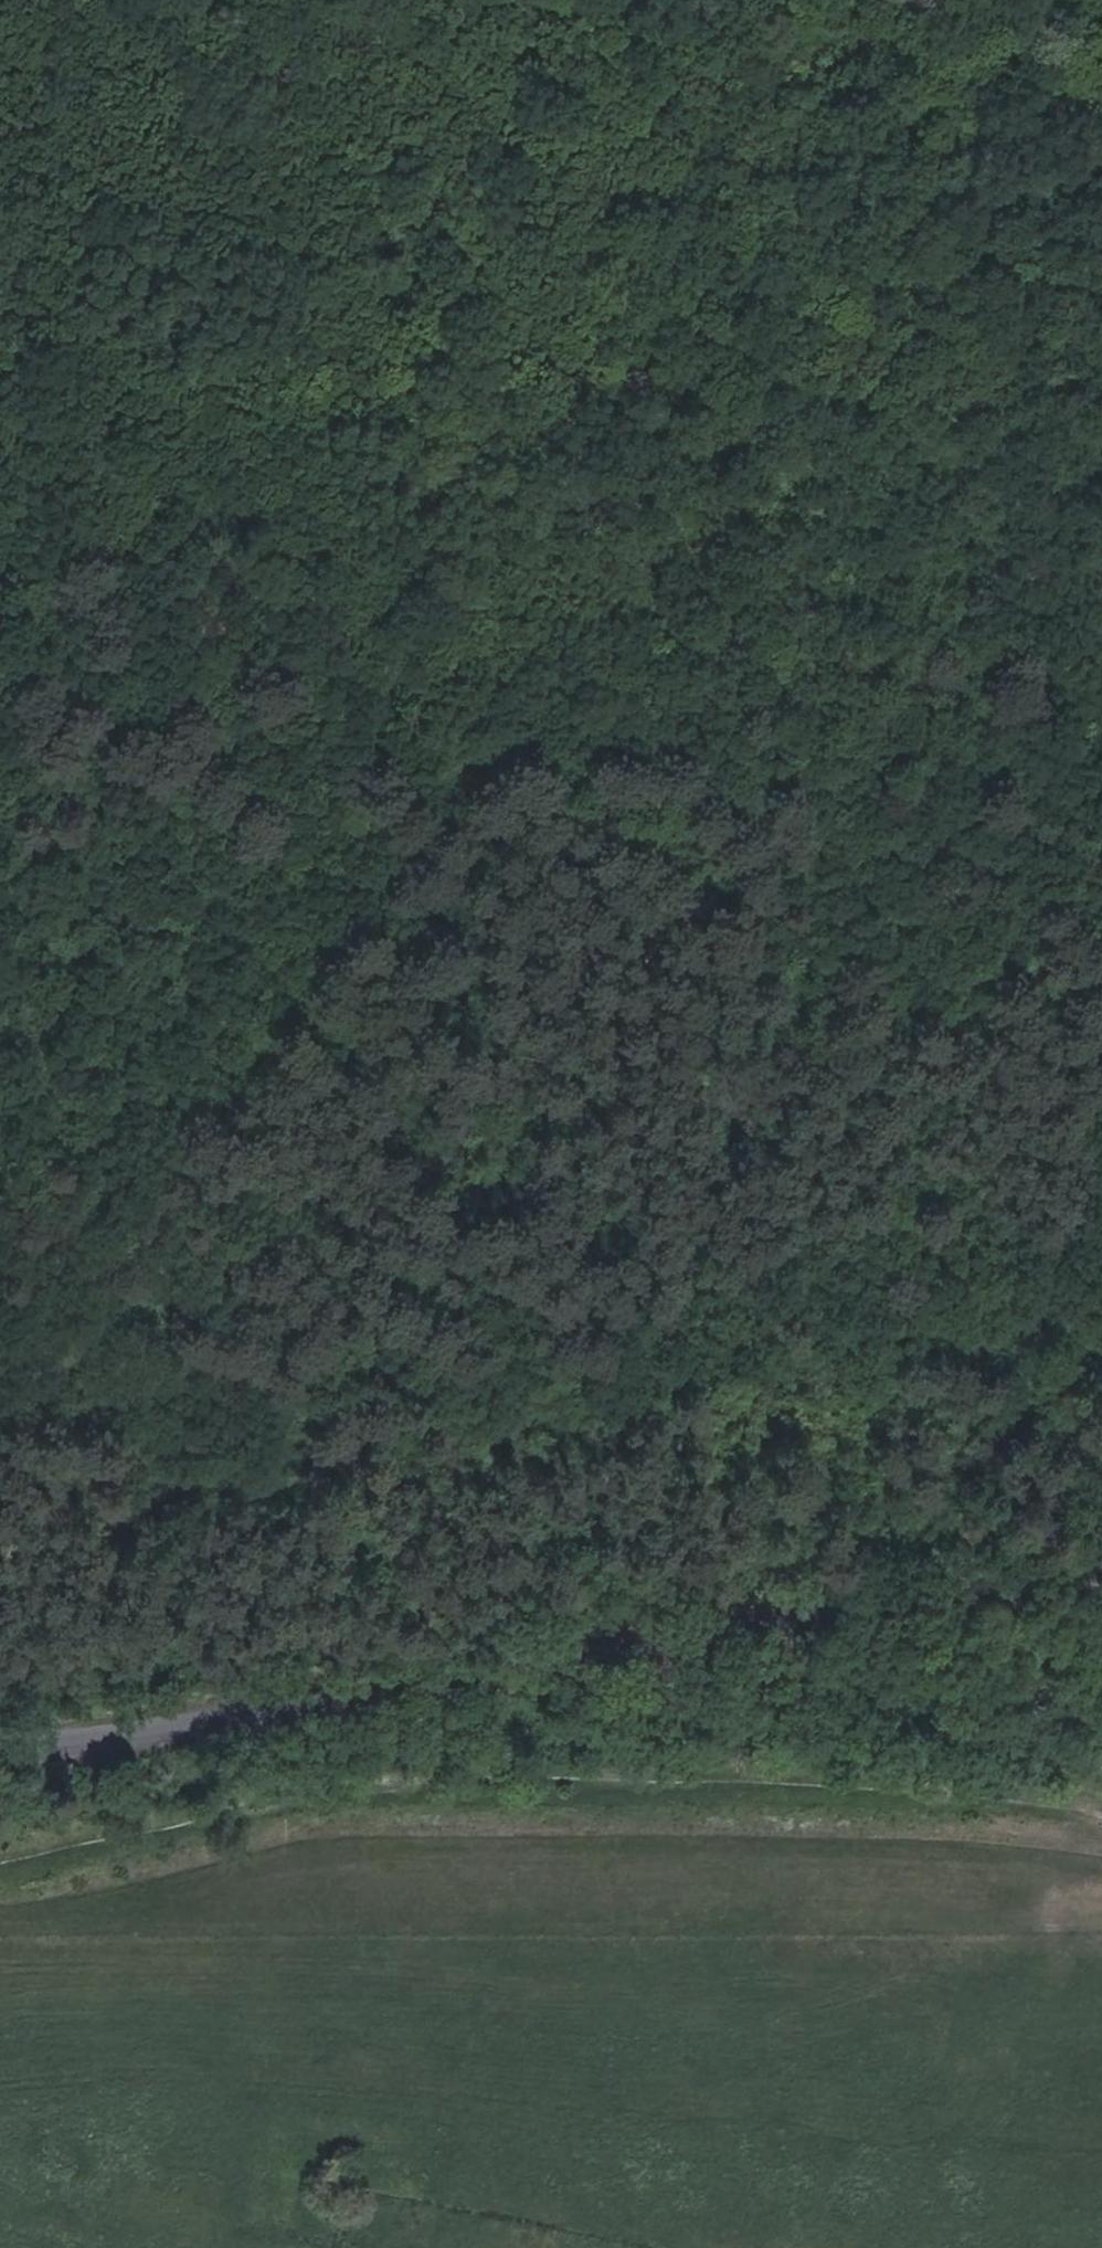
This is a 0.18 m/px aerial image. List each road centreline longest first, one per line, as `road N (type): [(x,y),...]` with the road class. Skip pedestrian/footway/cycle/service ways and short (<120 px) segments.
road 1 (unclassified): [(1101,1615),(918,1622),(47,1748),(0,1744)]
road 2 (track): [(1101,1855),(864,1838),(322,1840),(0,1915)]

